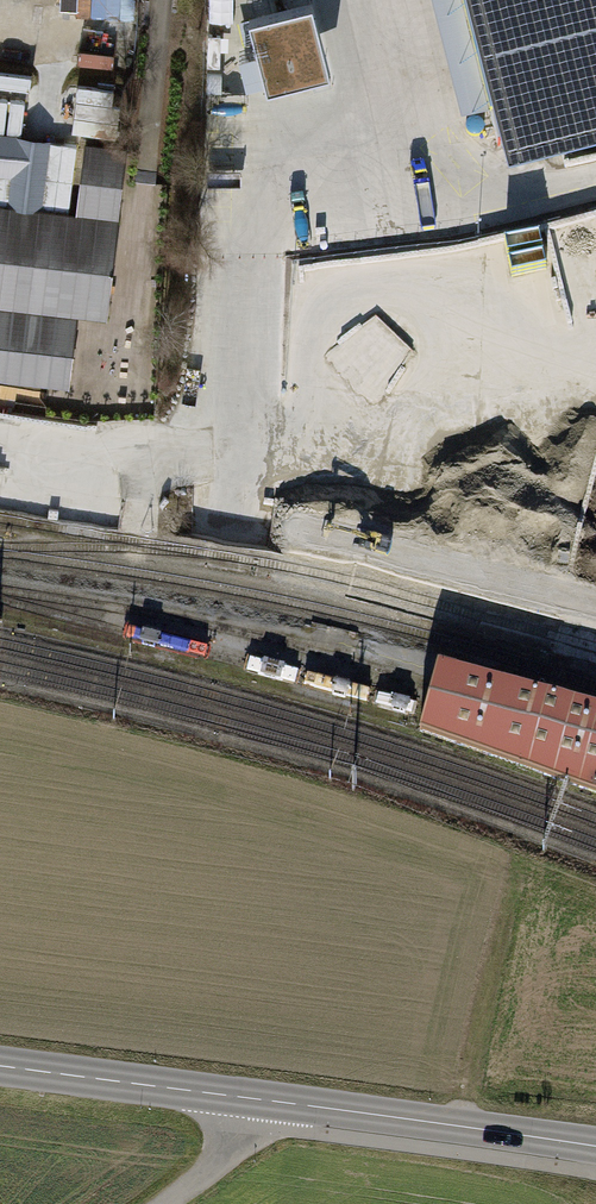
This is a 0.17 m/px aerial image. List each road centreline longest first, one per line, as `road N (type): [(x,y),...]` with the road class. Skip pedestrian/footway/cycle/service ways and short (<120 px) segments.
road 1 (tertiary): [(253,1098),(595,1155)]
road 2 (tertiary): [(0,1067),(253,1098)]
road 3 (unclassified): [(162,1203),(247,1132),(253,1098)]

